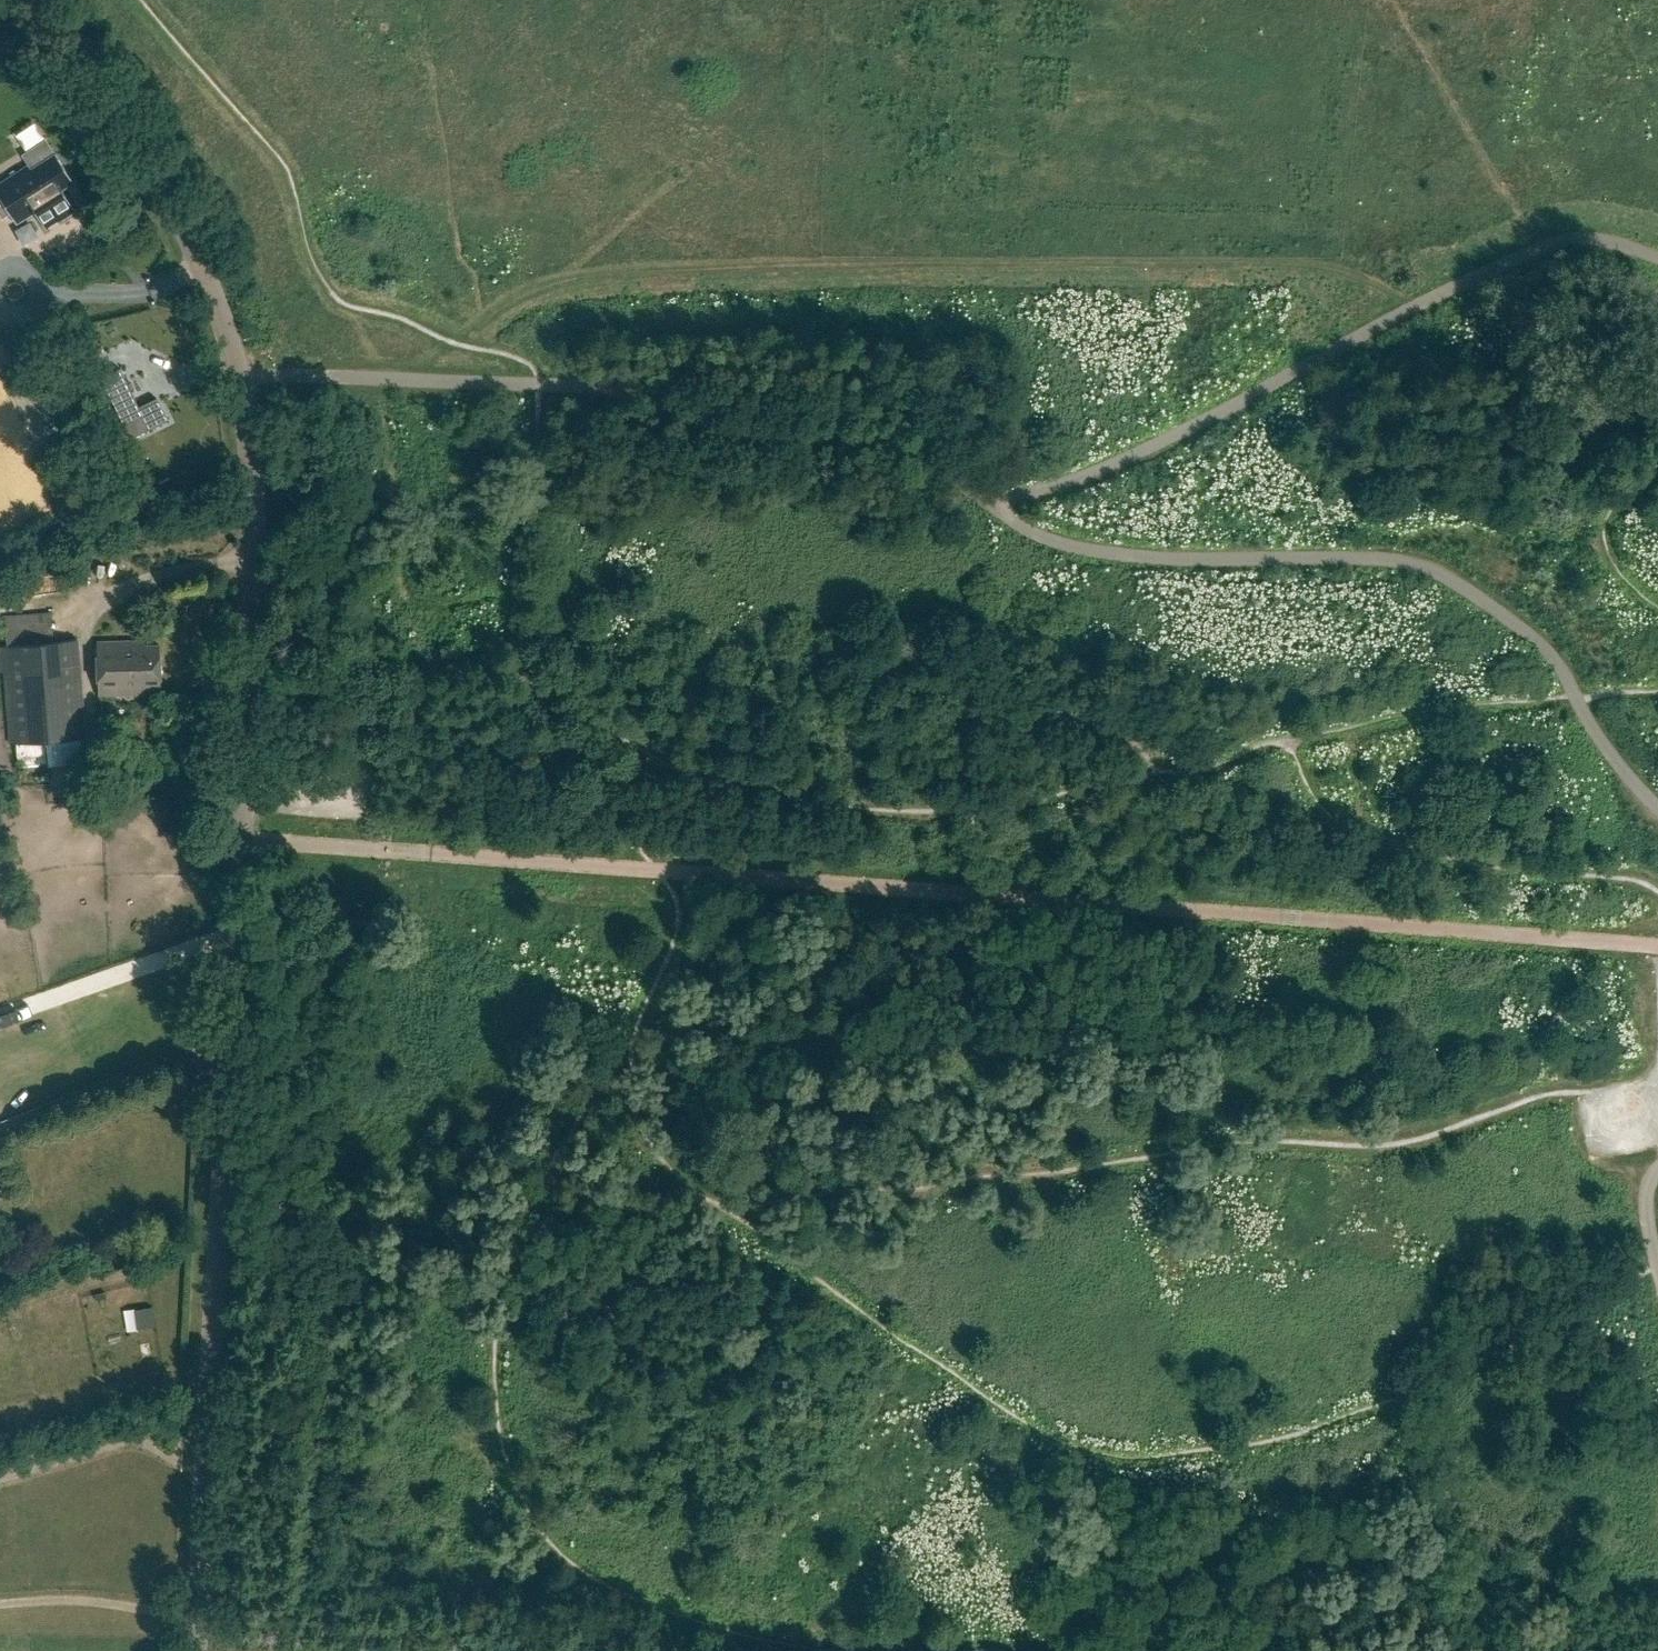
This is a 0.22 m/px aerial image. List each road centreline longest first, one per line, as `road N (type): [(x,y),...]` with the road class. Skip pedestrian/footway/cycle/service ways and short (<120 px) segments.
road 1 (unclassified): [(193,1650),(255,588),(244,392),(212,279),(39,0)]

